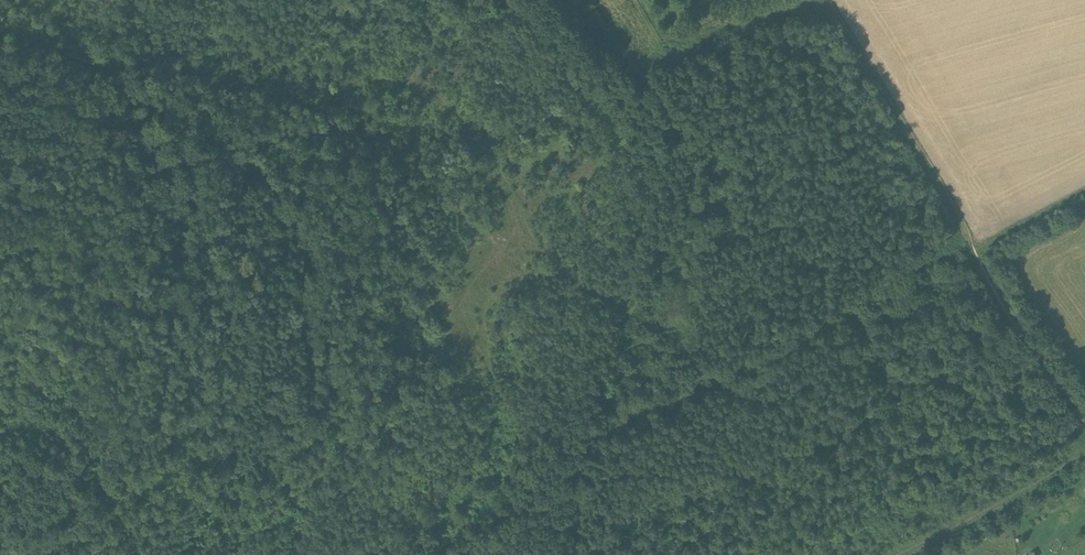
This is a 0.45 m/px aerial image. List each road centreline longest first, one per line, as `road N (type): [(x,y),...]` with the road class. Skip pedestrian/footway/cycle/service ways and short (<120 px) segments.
road 1 (track): [(1084,421),(973,252),(825,0)]

